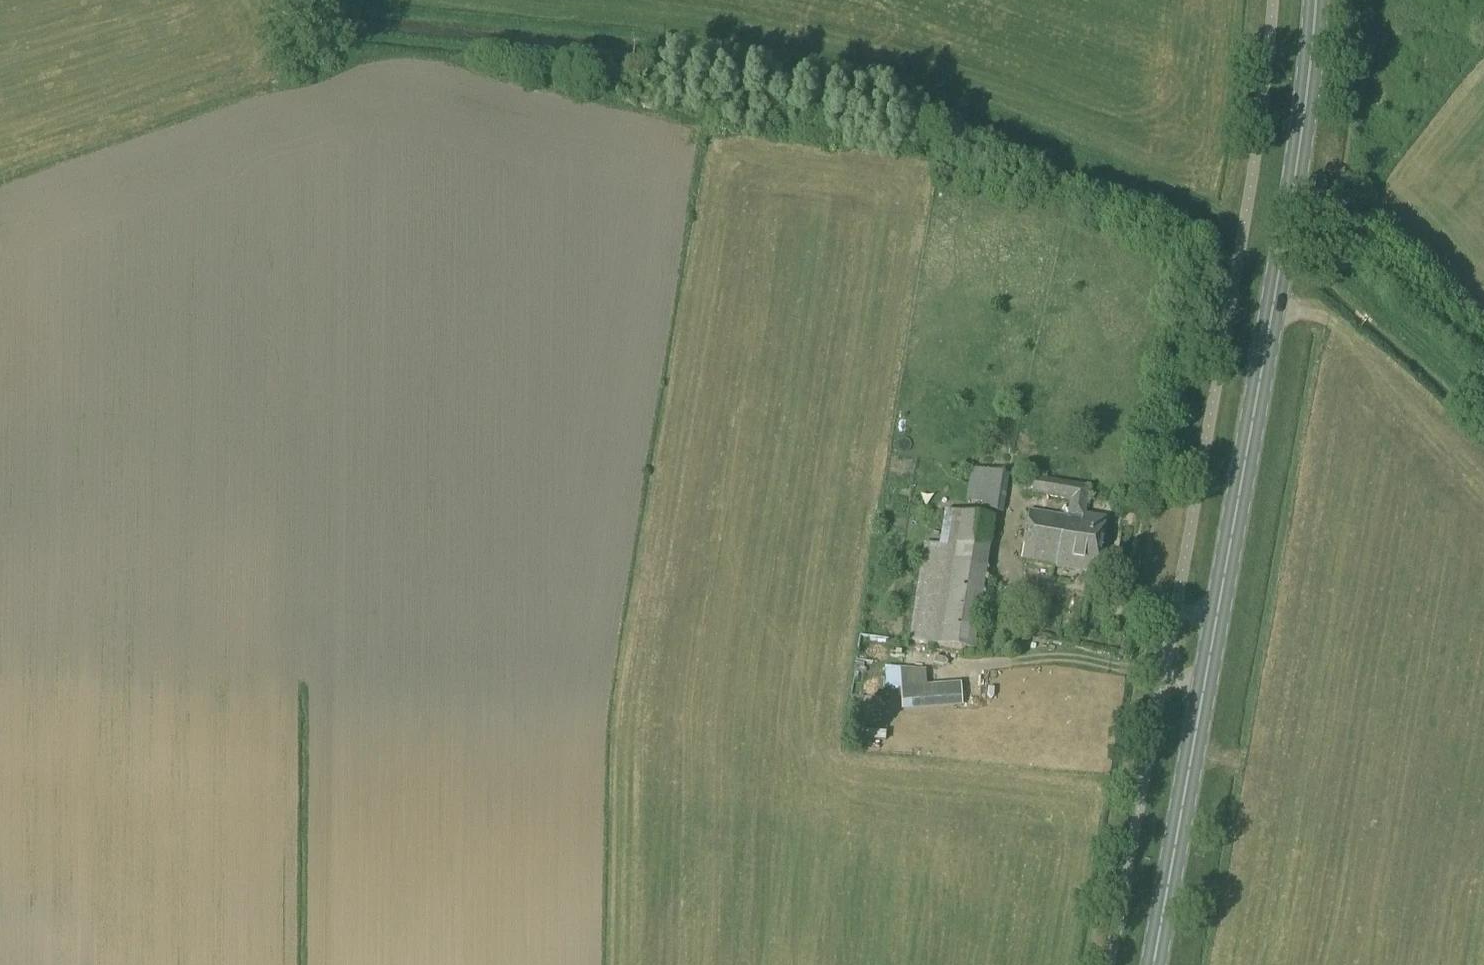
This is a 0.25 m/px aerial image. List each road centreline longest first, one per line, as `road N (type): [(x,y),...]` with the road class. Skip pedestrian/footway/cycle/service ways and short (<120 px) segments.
road 1 (primary): [(1151,964),(1291,210),(1315,0)]

